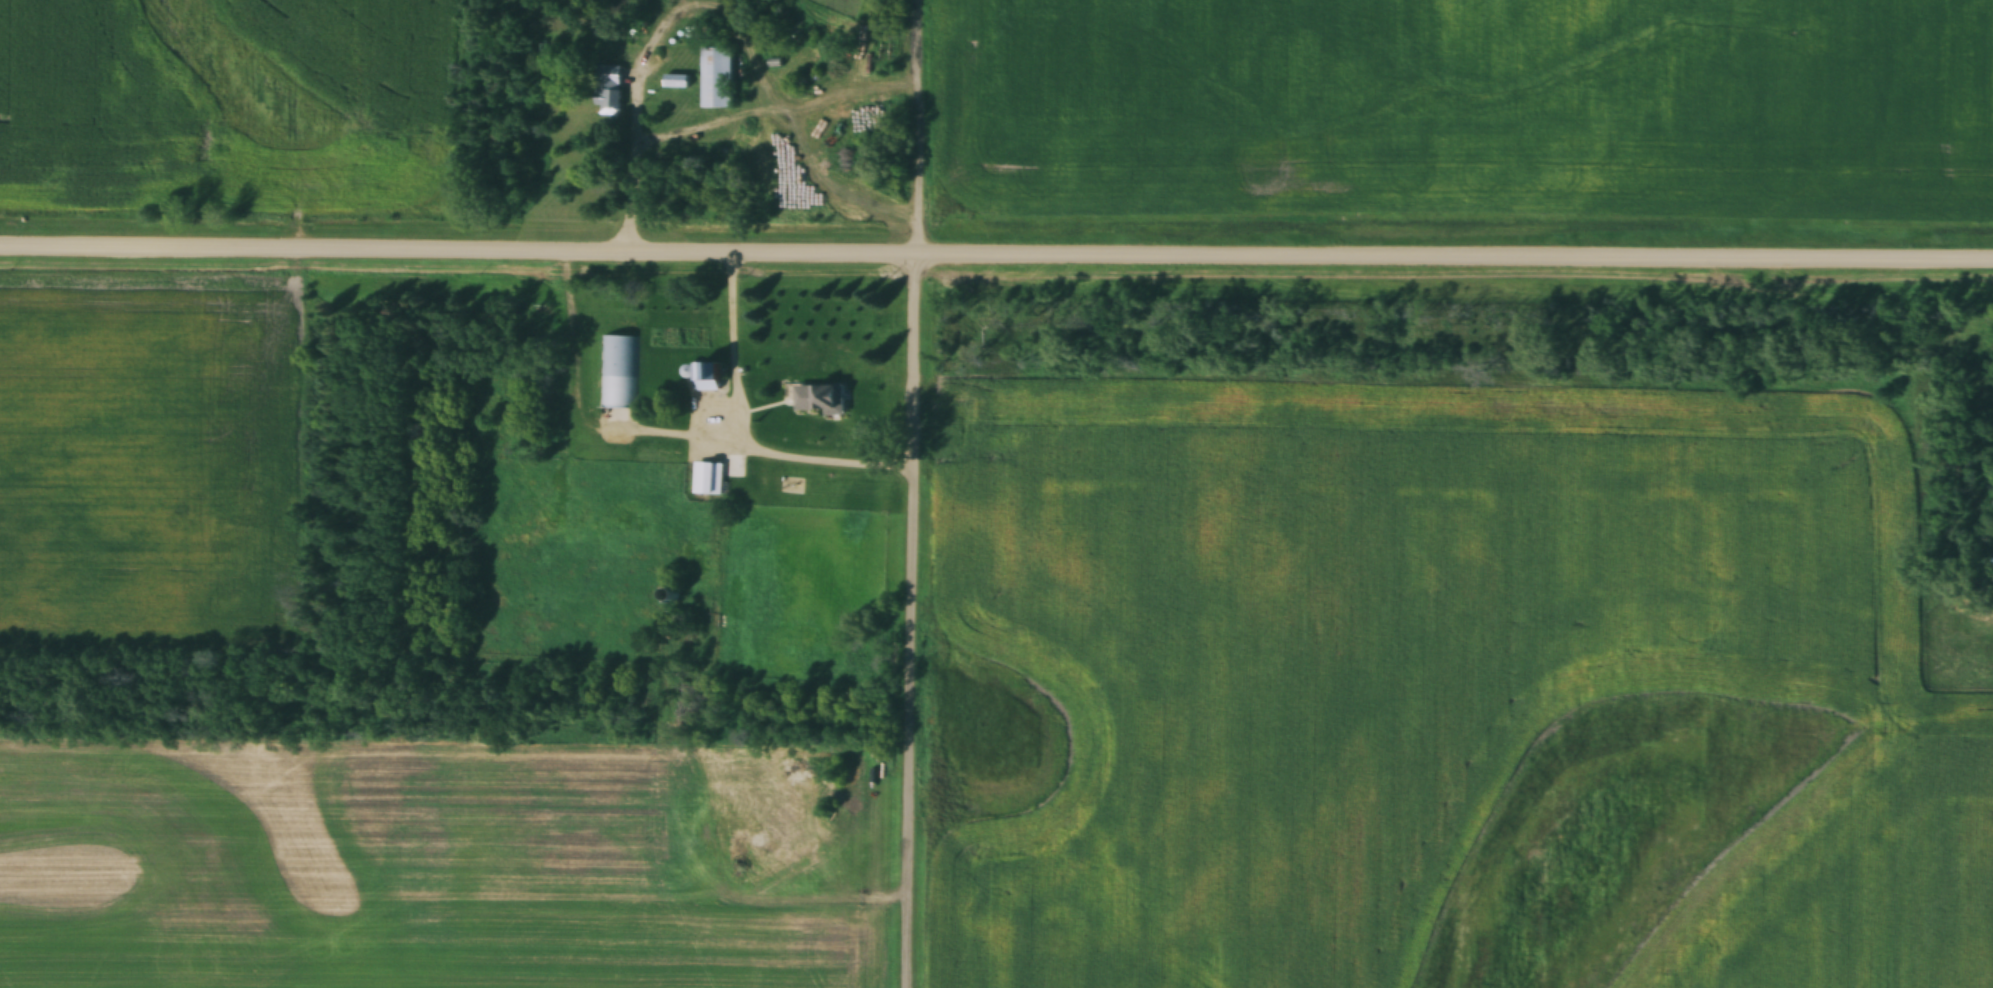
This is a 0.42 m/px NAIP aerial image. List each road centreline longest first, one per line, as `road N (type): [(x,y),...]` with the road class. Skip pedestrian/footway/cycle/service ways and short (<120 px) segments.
road 1 (residential): [(1992,258),(0,240)]
road 2 (residential): [(906,987),(921,0)]

